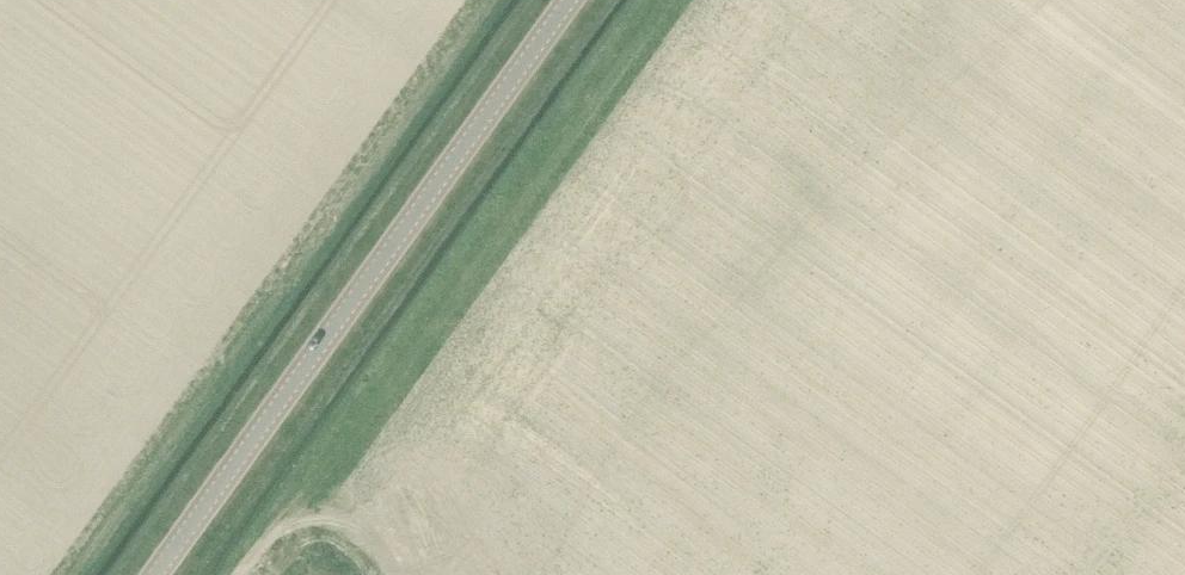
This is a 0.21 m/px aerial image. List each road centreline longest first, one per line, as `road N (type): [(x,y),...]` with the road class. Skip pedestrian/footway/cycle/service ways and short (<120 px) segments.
road 1 (unclassified): [(156,574),(570,0)]

